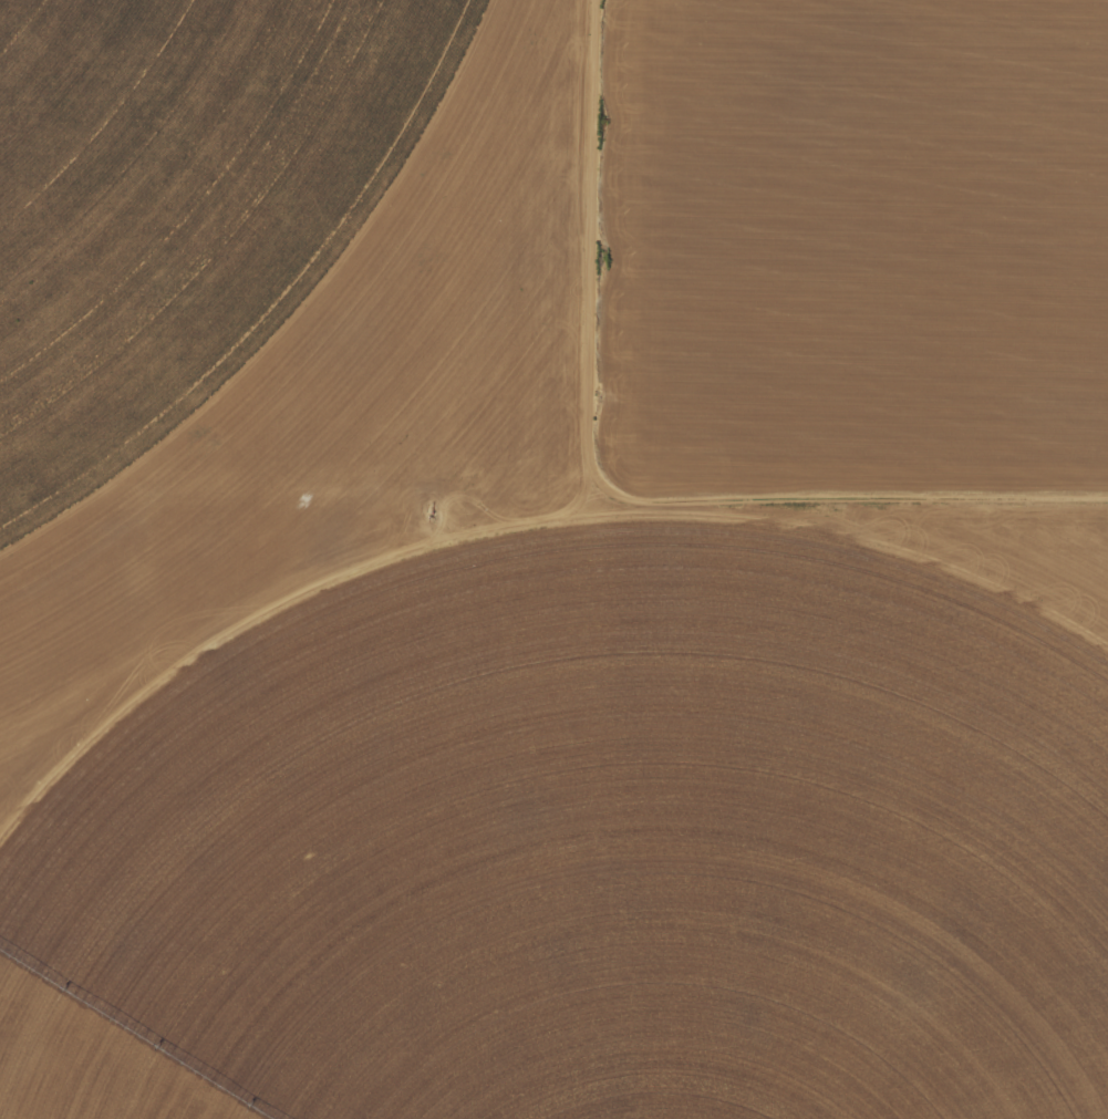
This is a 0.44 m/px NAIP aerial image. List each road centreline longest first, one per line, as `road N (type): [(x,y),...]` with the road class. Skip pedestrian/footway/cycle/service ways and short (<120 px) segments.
road 1 (residential): [(596,0),(593,494),(1107,500)]

